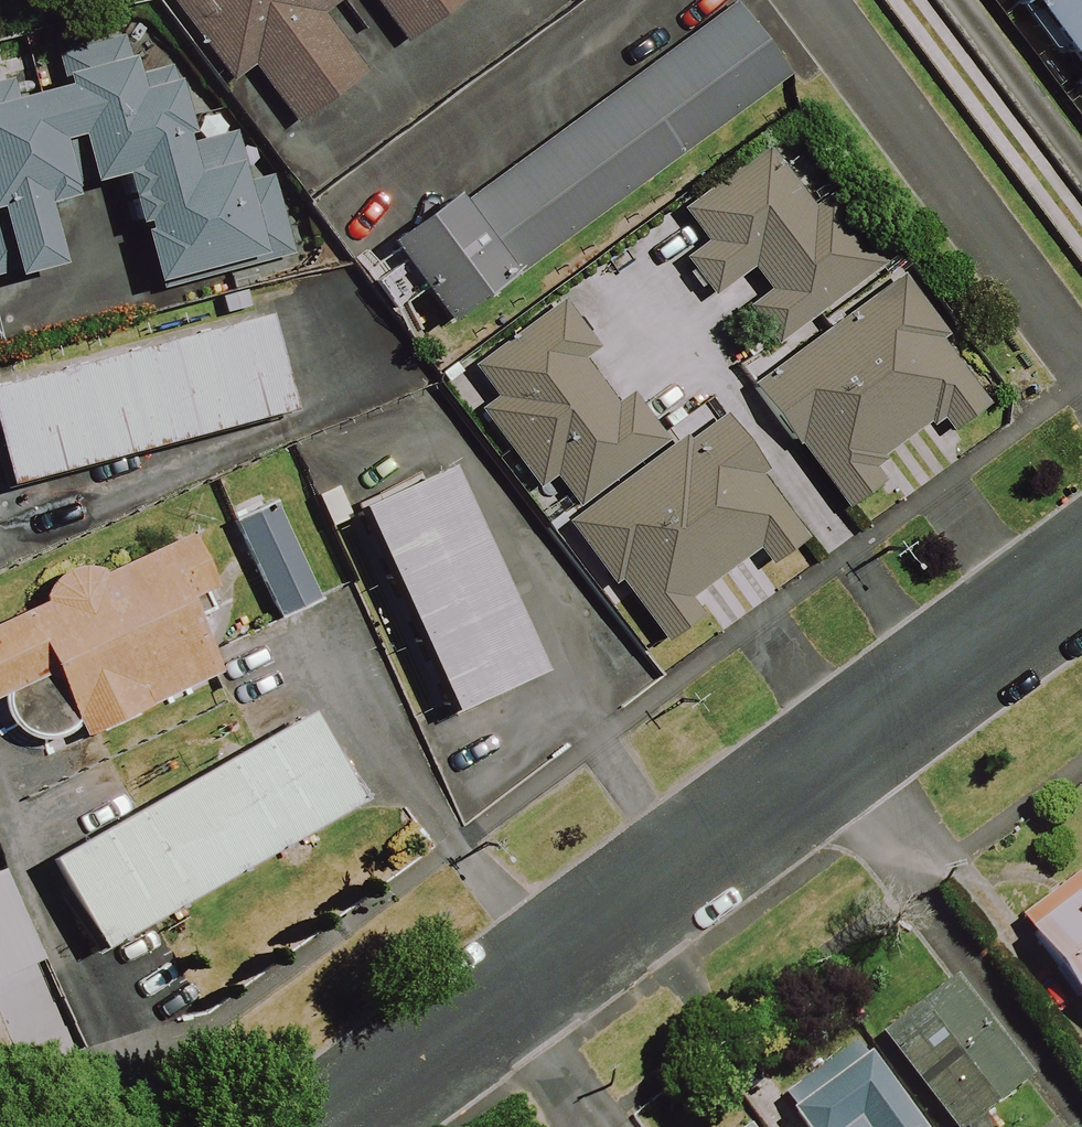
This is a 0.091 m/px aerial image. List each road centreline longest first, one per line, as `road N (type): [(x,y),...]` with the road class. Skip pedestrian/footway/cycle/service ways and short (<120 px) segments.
road 1 (residential): [(323,1126),(1081,568)]

